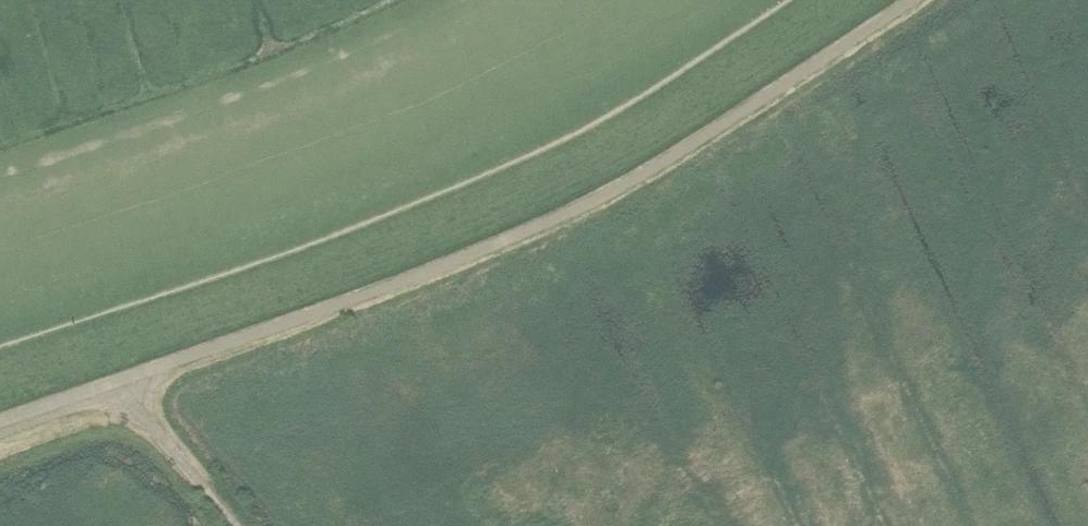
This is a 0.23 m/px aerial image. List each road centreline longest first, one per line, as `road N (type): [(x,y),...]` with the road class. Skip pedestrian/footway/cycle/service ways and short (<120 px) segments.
road 1 (track): [(0,404),(448,244),(619,168),(887,0)]
road 2 (track): [(107,367),(248,525)]

